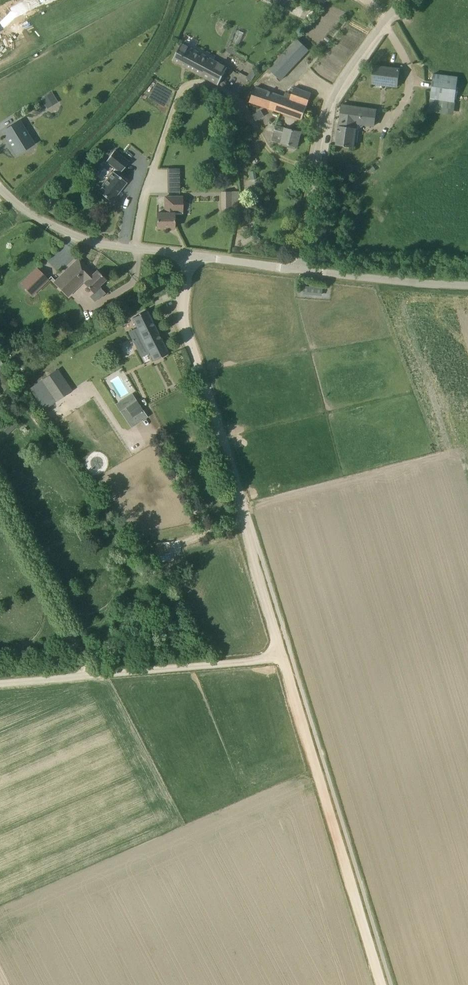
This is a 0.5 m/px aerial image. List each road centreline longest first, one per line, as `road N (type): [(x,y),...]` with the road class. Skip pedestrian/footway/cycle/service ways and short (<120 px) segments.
road 1 (track): [(382,984),(198,362)]
road 2 (track): [(174,0),(158,36),(90,121),(22,185),(13,225),(0,234)]
road 3 (unclassified): [(301,269),(335,92),(406,0)]
road 4 (track): [(281,653),(0,683)]
road 5 (unclassified): [(190,256),(72,235),(0,188)]
road 6 (unclassified): [(467,284),(301,269)]
road 7 (track): [(170,117),(135,248)]

